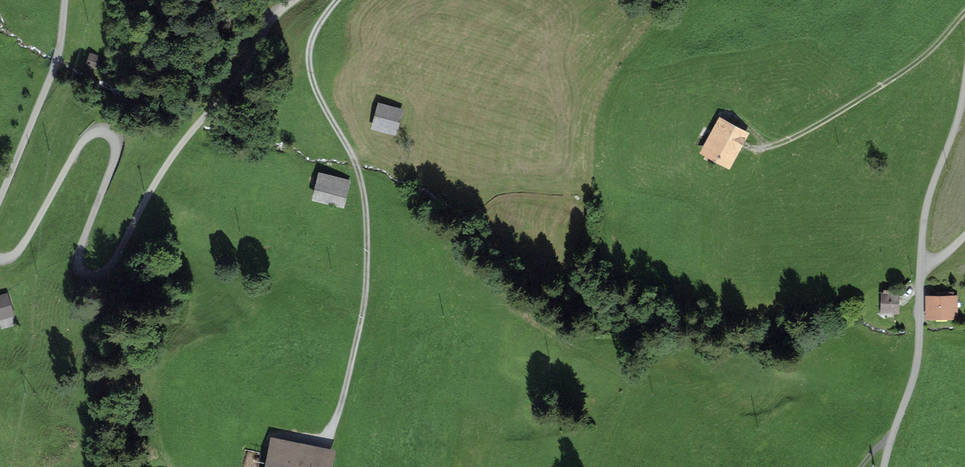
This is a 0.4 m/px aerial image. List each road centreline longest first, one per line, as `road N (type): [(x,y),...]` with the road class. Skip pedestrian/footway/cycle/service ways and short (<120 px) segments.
road 1 (track): [(335,0),(311,38),(310,63),(355,159),(369,226),(364,298),(333,429)]
road 2 (unclassified): [(885,466),(918,361),(926,209),(964,92)]
road 3 (track): [(964,8),(905,69),(797,134),(746,149)]
road 4 (unclassified): [(66,0),(61,52),(0,202)]

